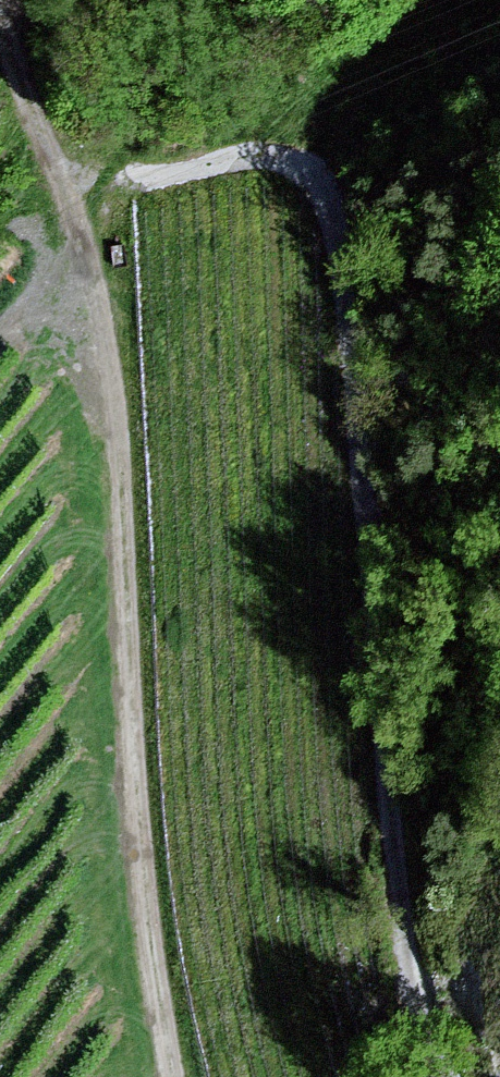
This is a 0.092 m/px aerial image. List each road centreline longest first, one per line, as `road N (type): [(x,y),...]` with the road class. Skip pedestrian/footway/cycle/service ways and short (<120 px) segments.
road 1 (track): [(444,1076),(429,1055),(350,690),(327,190),(268,143),(84,197)]
road 2 (track): [(167,1076),(129,672),(108,333),(84,197),(0,42)]

